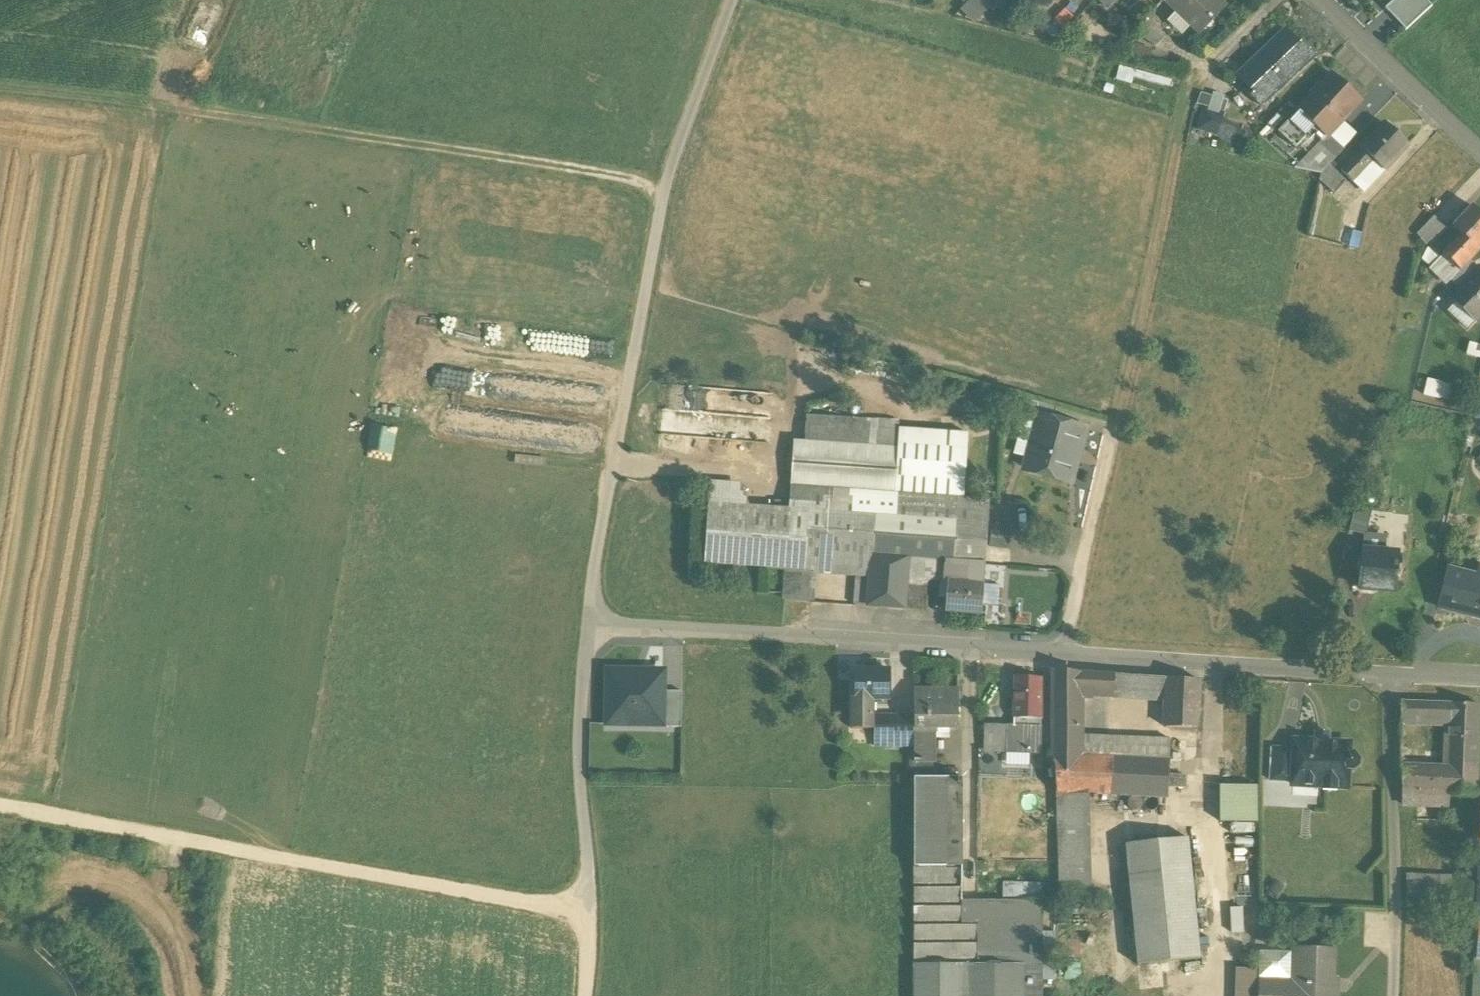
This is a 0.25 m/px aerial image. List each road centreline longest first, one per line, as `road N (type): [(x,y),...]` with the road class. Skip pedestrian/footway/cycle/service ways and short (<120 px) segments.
road 1 (residential): [(1479,679),(592,630)]
road 2 (track): [(668,185),(603,535),(580,764),(602,922)]
road 3 (track): [(0,99),(668,185)]
road 4 (track): [(0,814),(602,922)]
road 5 (track): [(1301,0),(1202,96),(1127,441)]
road 6 (track): [(1391,676),(1392,995)]
road 7 (residential): [(1317,0),(1479,153)]
road 8 (track): [(734,0),(668,185)]
road 9 (track): [(616,464),(759,471)]

